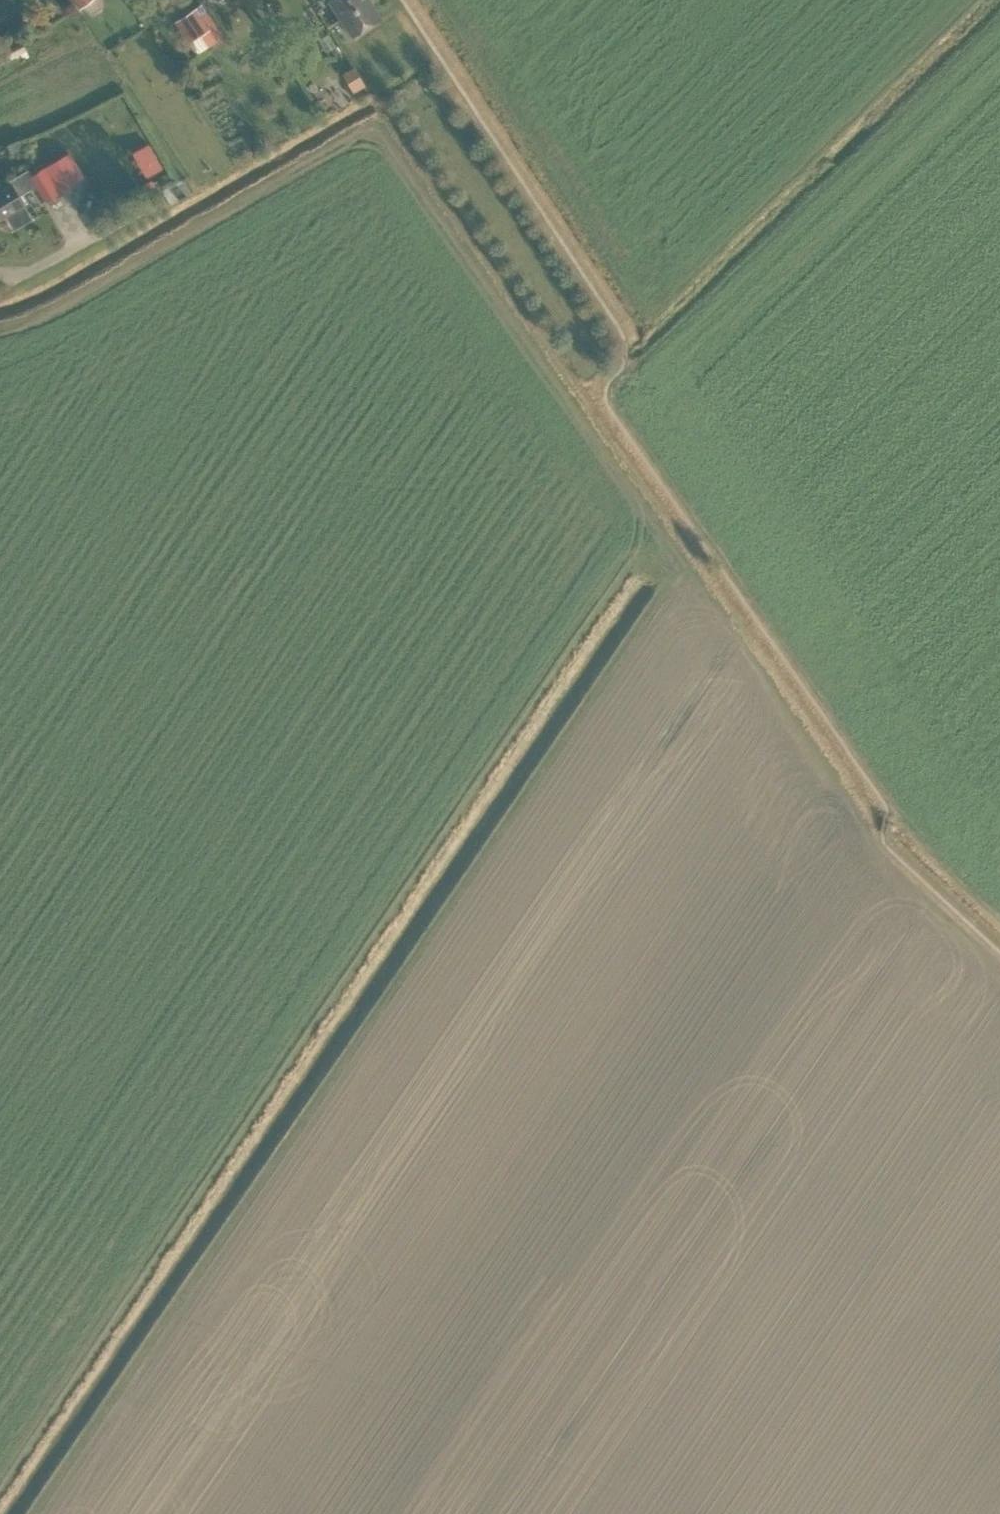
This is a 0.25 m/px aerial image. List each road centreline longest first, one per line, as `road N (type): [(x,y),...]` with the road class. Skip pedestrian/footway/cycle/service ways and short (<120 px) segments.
road 1 (residential): [(173,189),(0,275)]

